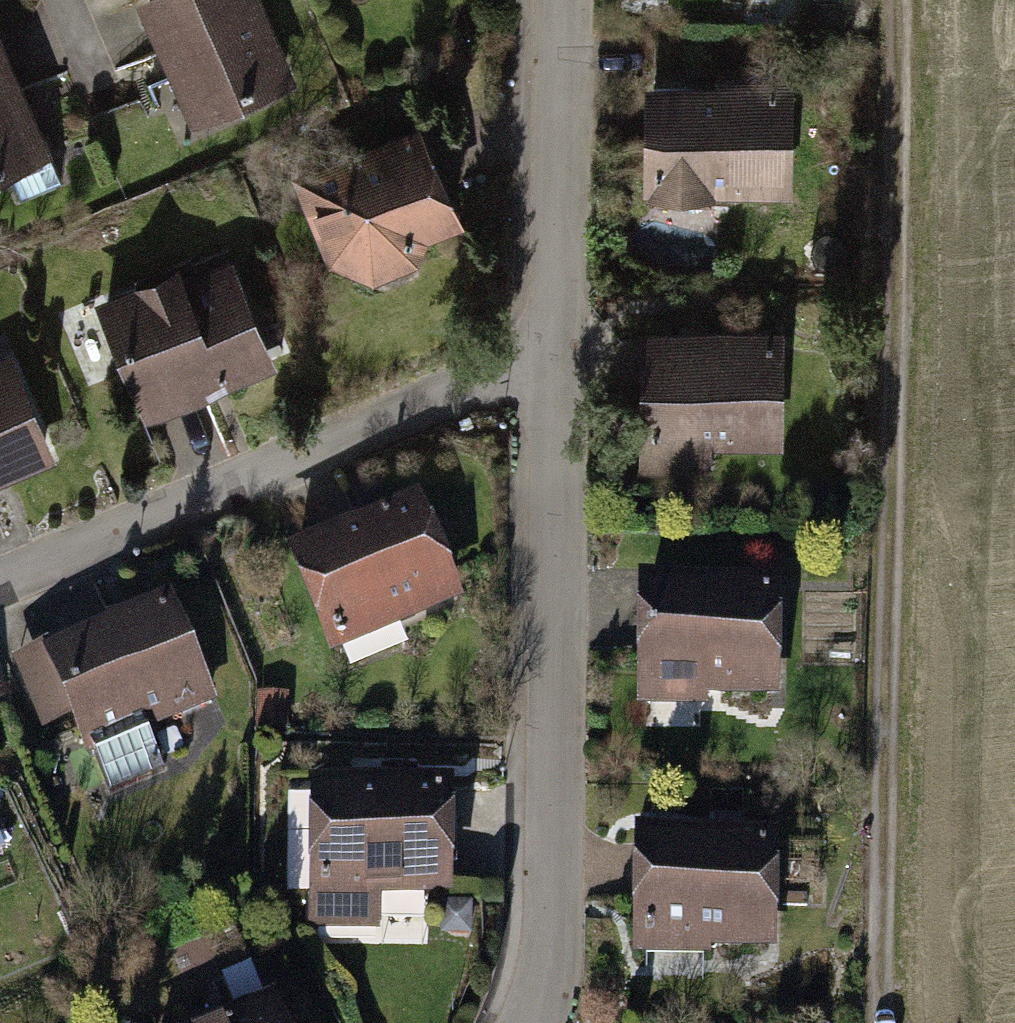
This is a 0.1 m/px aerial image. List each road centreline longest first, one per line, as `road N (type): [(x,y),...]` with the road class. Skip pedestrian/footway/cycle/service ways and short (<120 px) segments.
road 1 (track): [(873,1022),(895,0)]
road 2 (residential): [(526,1022),(558,914),(556,370)]
road 3 (residential): [(0,587),(425,408),(556,370)]
road 4 (residential): [(556,370),(563,0)]

